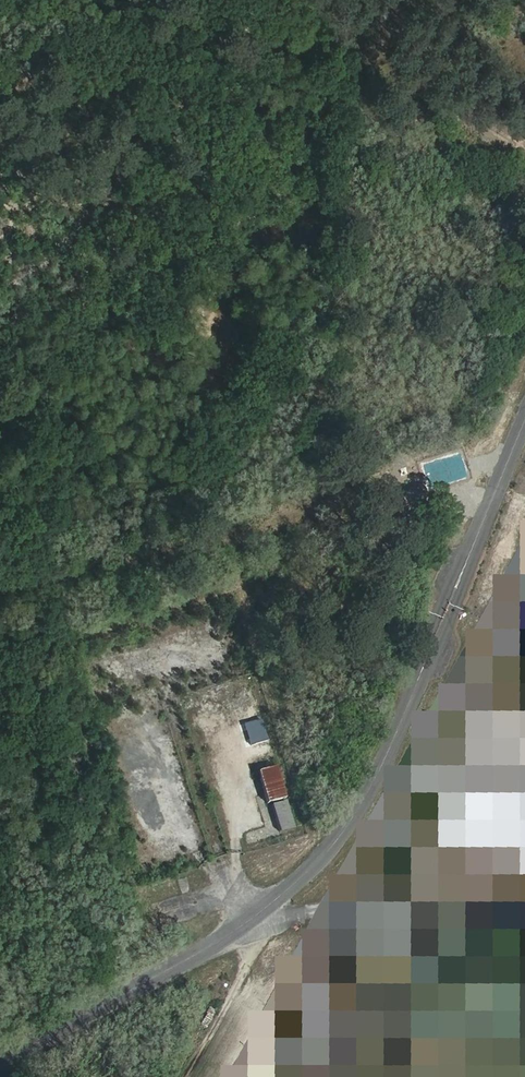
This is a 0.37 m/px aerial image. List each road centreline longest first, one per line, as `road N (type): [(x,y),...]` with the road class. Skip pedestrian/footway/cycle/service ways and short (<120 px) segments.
road 1 (unclassified): [(524,413),(378,773),(285,895)]
road 2 (unclassified): [(0,1065),(230,938),(285,895)]
road 3 (track): [(188,55),(307,48),(382,0)]
road 4 (track): [(185,1076),(285,895)]
road 5 (track): [(0,290),(10,280),(16,199),(0,158)]

